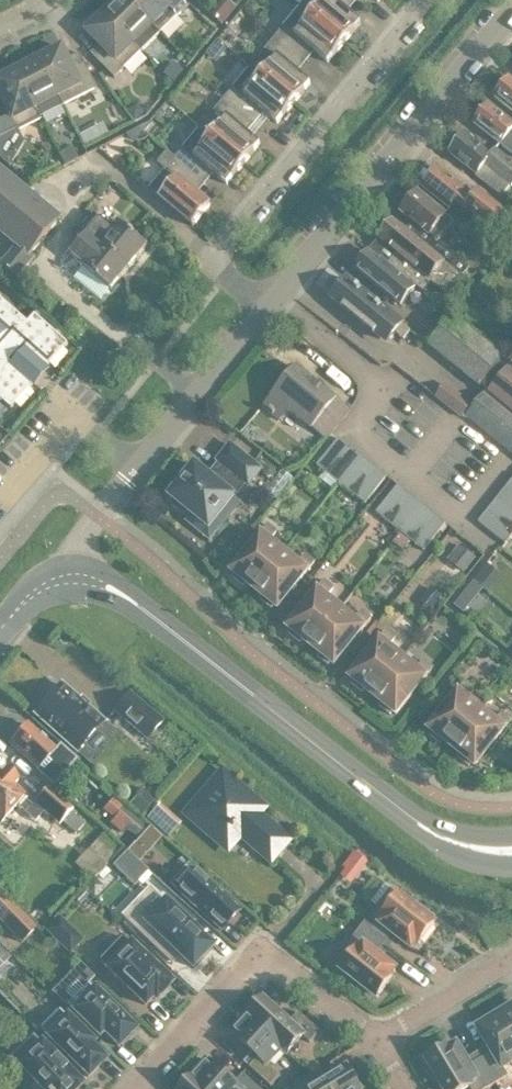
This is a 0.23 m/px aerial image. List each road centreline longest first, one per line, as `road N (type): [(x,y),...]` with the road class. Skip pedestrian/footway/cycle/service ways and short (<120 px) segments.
road 1 (secondary): [(74,575),(116,588),(436,835),(511,852)]
road 2 (residential): [(427,0),(216,259),(264,311)]
road 3 (residential): [(264,311),(511,16)]
road 4 (residential): [(379,1038),(264,954),(131,1088)]
road 5 (residential): [(74,575),(95,515),(264,311)]
road 6 (residential): [(379,1038),(511,955)]

